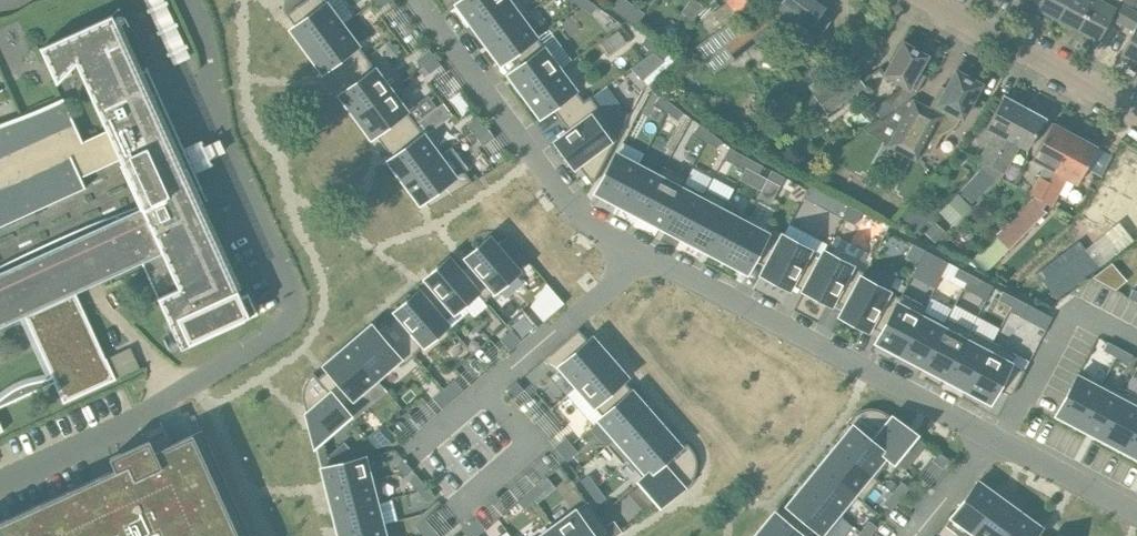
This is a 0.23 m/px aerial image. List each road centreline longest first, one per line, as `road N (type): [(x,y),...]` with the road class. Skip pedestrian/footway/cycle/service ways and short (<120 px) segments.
road 1 (residential): [(1136,512),(580,222),(418,0)]
road 2 (residential): [(0,484),(200,385),(289,319),(287,283),(220,137),(211,61),(191,0)]
road 3 (residential): [(1136,113),(930,0)]

